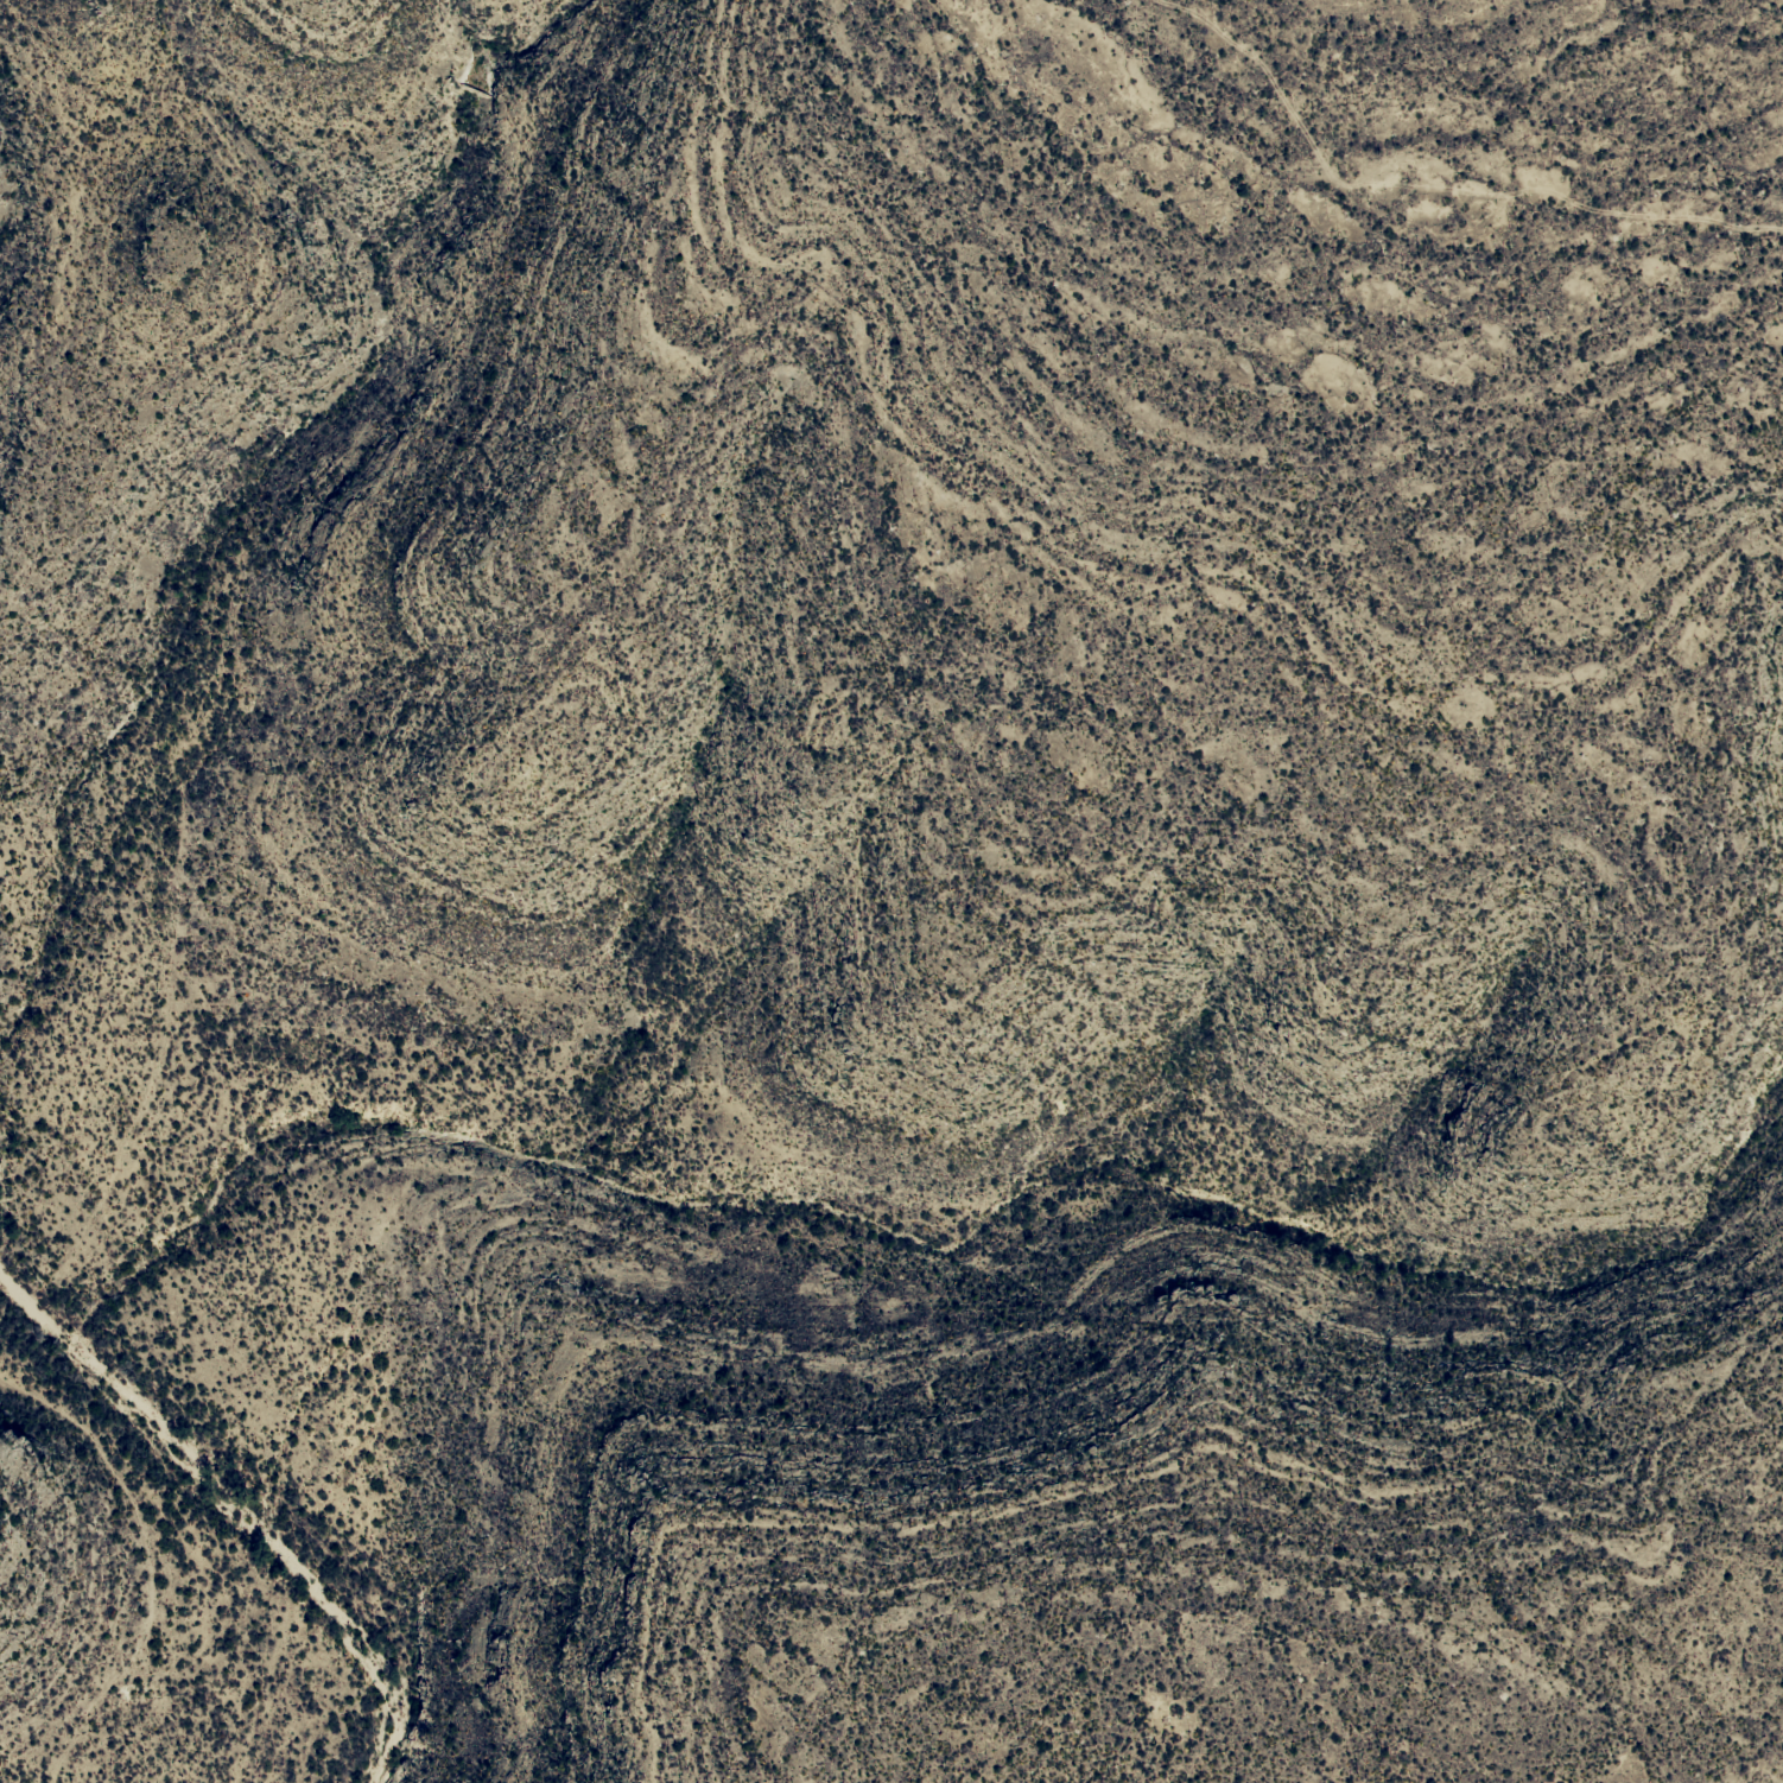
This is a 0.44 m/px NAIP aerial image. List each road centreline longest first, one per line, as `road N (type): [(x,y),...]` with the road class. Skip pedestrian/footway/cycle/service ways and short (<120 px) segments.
road 1 (track): [(1767,1782),(1703,1695),(1711,1604),(1782,1469)]

